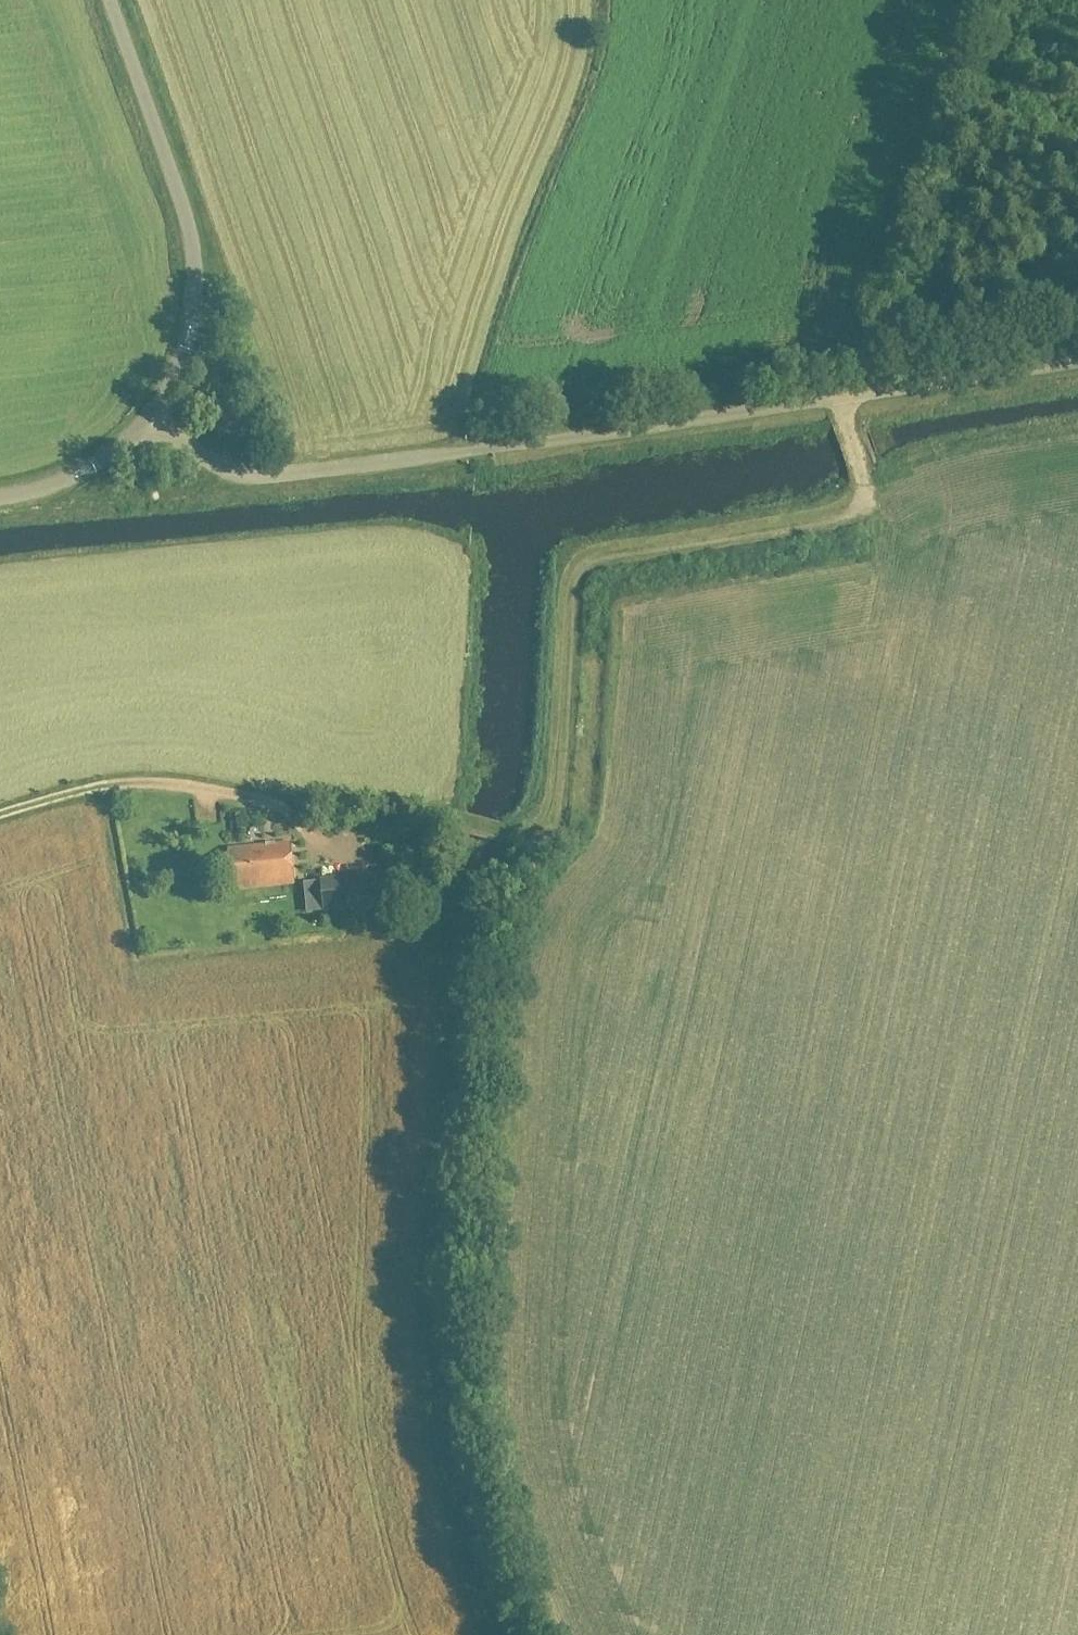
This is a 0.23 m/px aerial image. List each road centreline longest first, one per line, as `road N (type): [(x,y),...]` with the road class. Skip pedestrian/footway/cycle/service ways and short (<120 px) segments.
road 1 (track): [(846,399),(867,489),(851,515),(602,558),(575,579),(555,819),(528,839),(465,824)]
road 2 (unclassified): [(475,455),(1077,359)]
road 3 (unclassified): [(147,422),(184,352),(193,264),(176,191),(108,0)]
road 4 (unclassified): [(475,455),(251,481),(223,472),(147,422)]
road 5 (track): [(0,818),(101,787),(145,785),(275,807),(310,840)]
road 6 (unclassified): [(147,422),(93,467),(0,497)]

